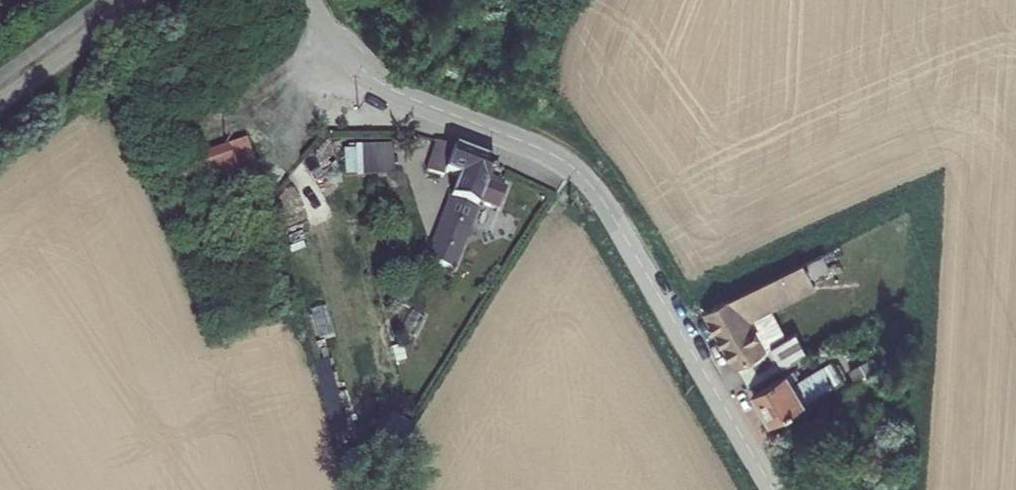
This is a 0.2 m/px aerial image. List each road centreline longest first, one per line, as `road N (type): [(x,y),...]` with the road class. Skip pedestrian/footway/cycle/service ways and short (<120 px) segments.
road 1 (residential): [(313,0),(358,69),(423,107),(574,169),(611,213),(770,489)]

